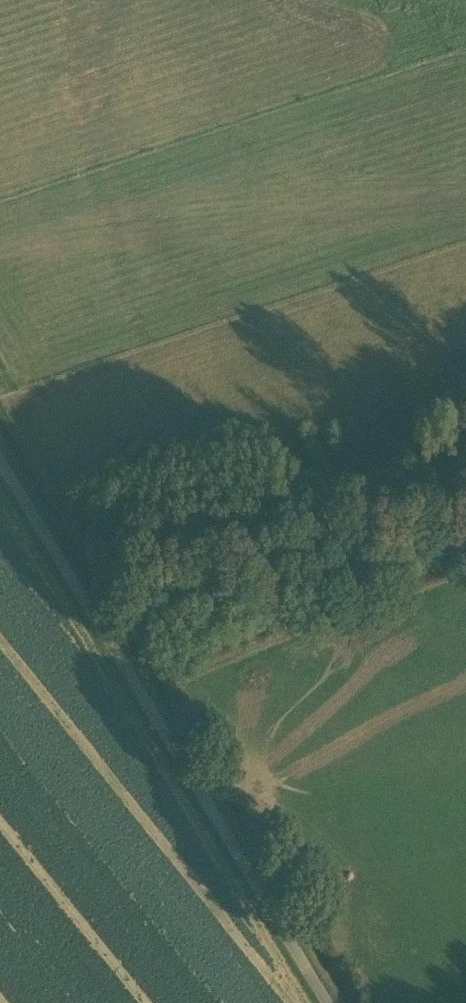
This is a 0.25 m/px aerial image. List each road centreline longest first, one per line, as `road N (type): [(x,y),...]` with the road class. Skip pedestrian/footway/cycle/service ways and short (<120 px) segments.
road 1 (unclassified): [(0,469),(327,1002)]

